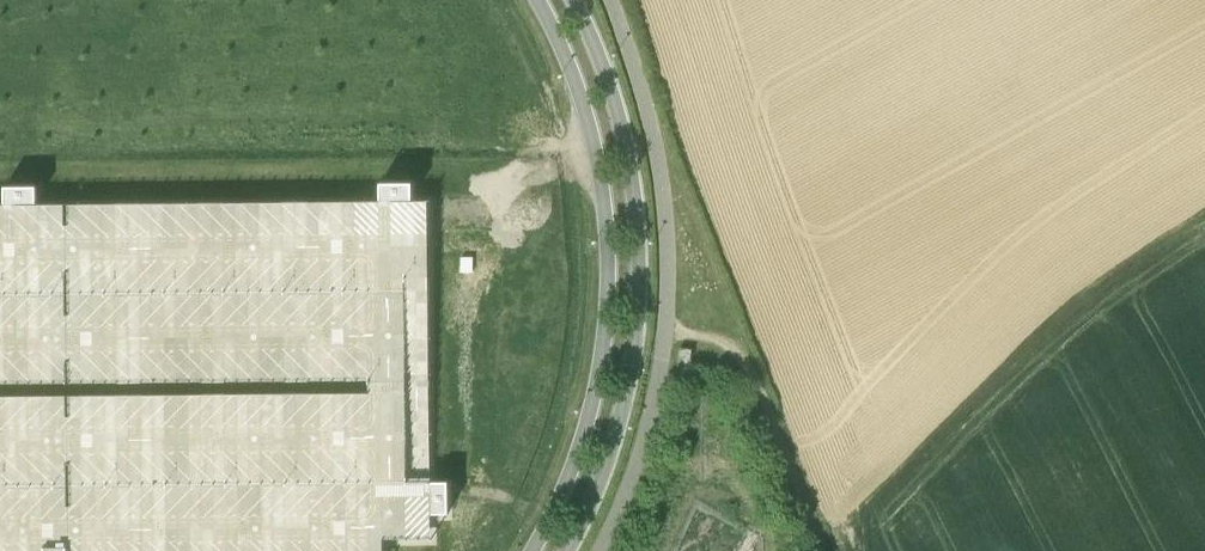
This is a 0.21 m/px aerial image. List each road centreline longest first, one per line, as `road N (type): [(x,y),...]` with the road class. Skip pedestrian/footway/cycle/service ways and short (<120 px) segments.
road 1 (tertiary): [(537,0),(568,62),(598,160),(610,273),(591,409),(532,550)]
road 2 (tertiary): [(570,550),(624,421),(641,276),(631,159),(574,0)]
road 3 (track): [(822,550),(748,366),(714,339),(665,330)]

